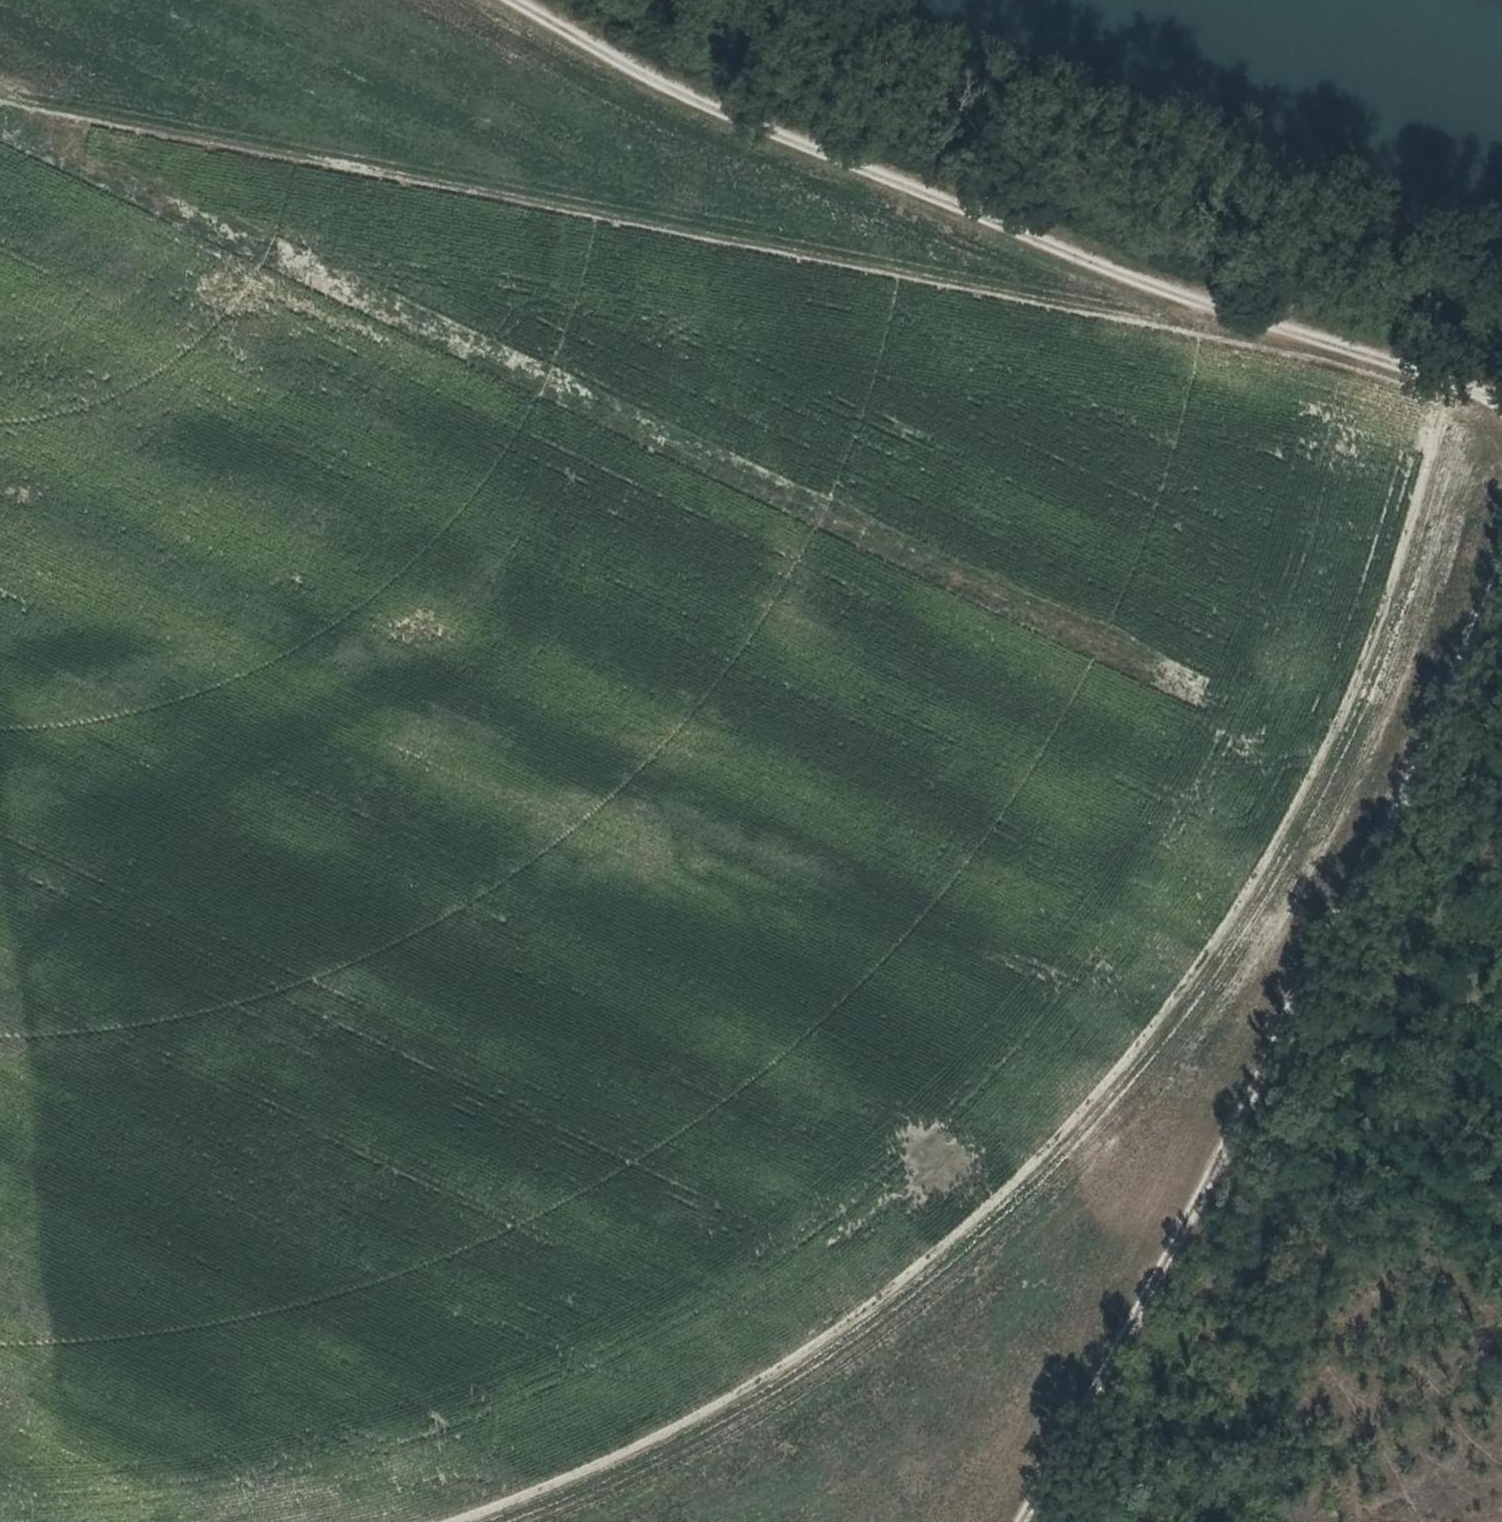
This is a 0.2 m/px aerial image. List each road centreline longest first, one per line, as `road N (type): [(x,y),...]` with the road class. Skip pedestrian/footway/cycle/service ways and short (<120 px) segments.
road 1 (track): [(509,0),(674,88),(1128,271),(1501,392)]
road 2 (track): [(1501,568),(1299,1038),(1026,1521)]

